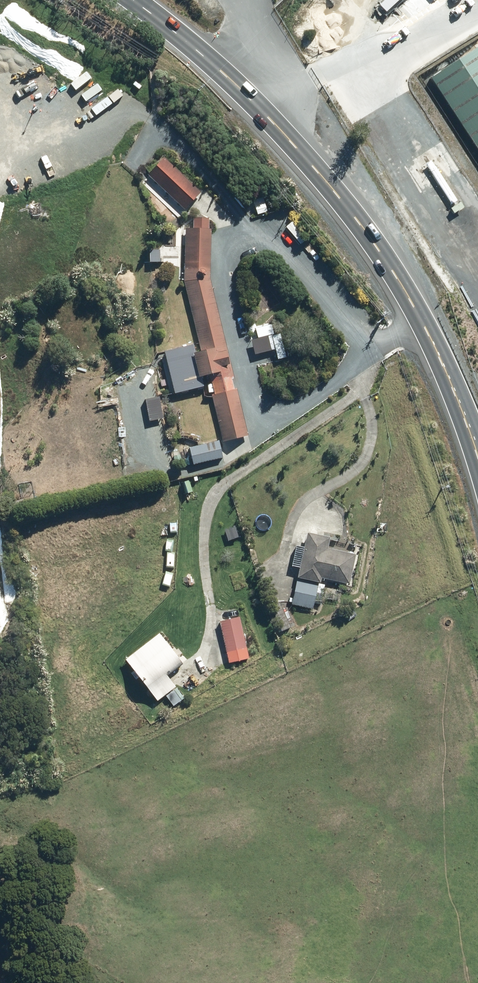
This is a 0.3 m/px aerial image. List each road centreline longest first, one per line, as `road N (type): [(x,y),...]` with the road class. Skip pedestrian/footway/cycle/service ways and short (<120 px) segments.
road 1 (trunk): [(133,0),(236,87),(370,240),(434,350),(477,454)]

